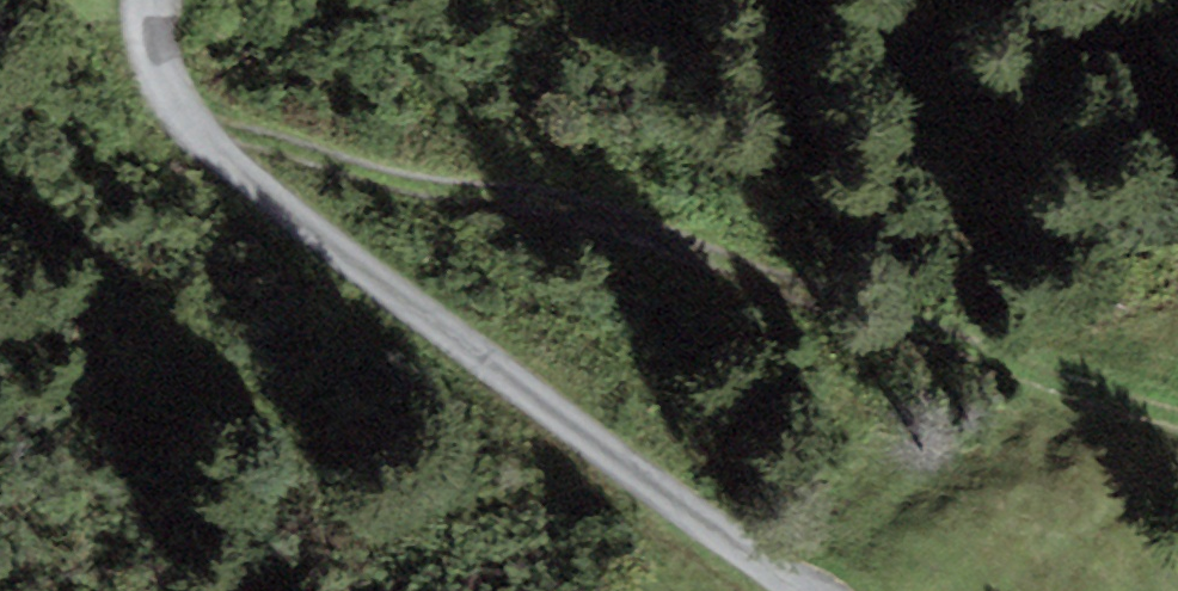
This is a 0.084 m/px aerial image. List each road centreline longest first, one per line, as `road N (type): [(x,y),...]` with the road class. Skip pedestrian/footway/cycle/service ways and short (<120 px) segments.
road 1 (track): [(158,106),(360,167),(665,238),(1031,381),(1177,424)]
road 2 (unclassified): [(809,590),(377,280),(182,152),(147,85),(147,0)]

